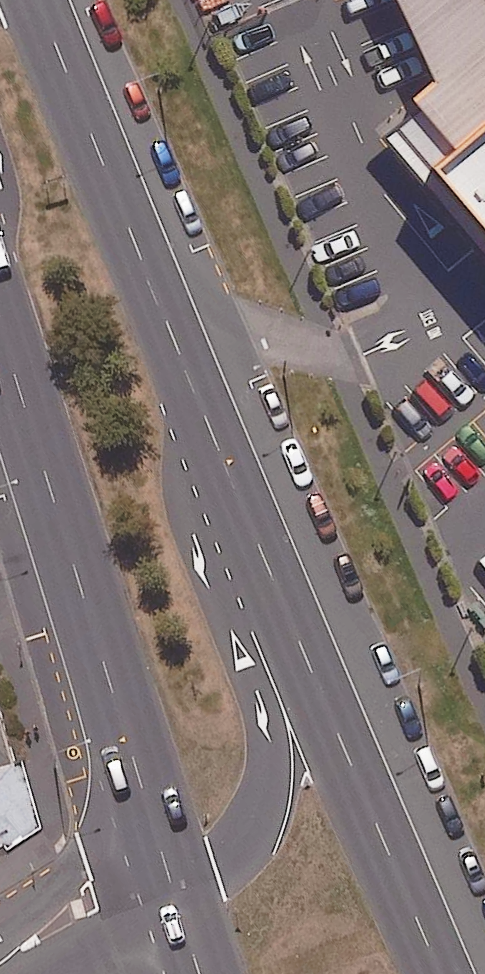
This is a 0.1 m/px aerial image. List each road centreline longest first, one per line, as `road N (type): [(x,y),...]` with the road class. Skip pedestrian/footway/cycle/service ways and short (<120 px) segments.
road 1 (secondary): [(190,379),(441,973)]
road 2 (secondary): [(170,874),(0,319)]
road 3 (secondary): [(190,379),(183,480),(191,524),(259,696),(272,771),(257,822),(239,846),(170,874)]
road 4 (secondary): [(37,0),(190,379)]
road 5 (unclassified): [(0,963),(97,899),(170,874)]

